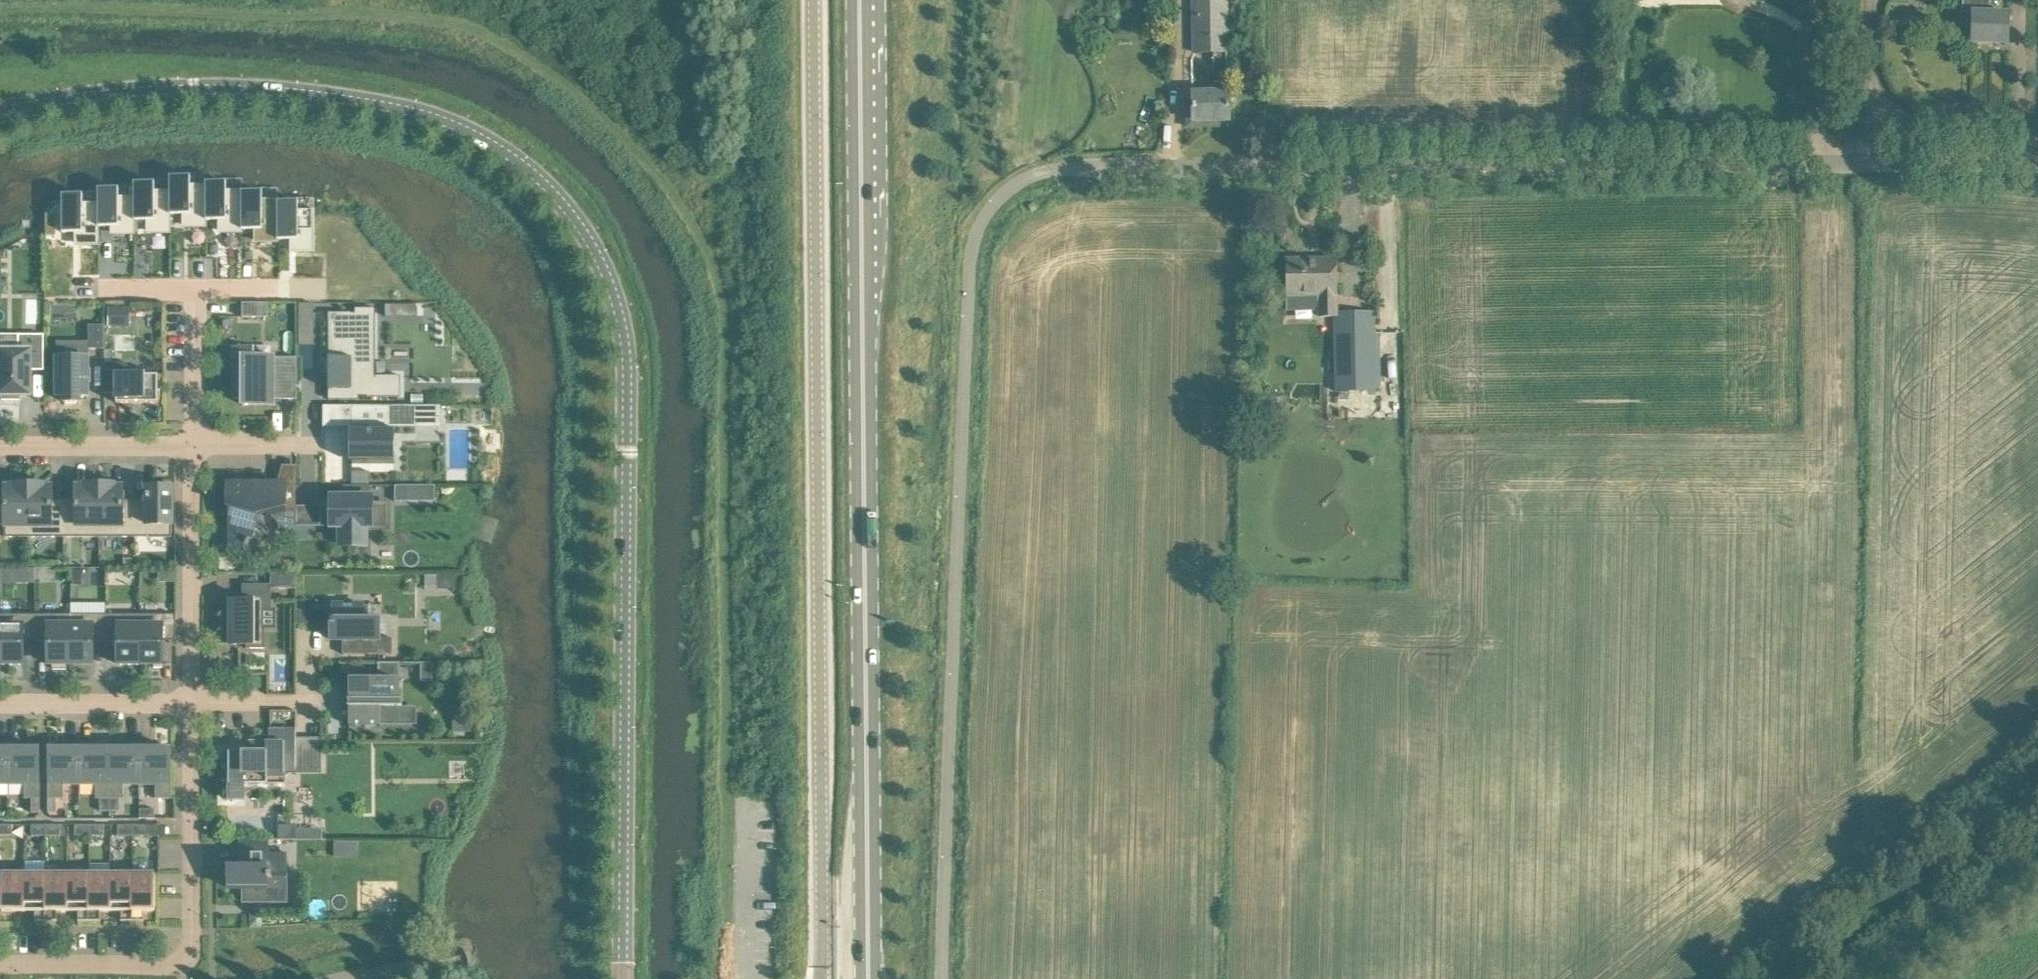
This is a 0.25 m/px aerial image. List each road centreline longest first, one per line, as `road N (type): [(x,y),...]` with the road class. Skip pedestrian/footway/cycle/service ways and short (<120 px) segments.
road 1 (tertiary): [(627,978),(626,330),(603,257),(564,201),(502,146),(444,118),(361,102),(250,85),(0,111)]
road 2 (secondary): [(870,978),(860,0)]
road 3 (unclassified): [(1065,168),(2037,158)]
road 4 (unclassified): [(821,777),(813,0)]
road 5 (residential): [(199,701),(201,970),(0,965)]
road 6 (residential): [(192,446),(199,701)]
road 7 (unclassified): [(821,777),(822,978)]
road 8 (residential): [(0,702),(199,701)]
road 9 (residential): [(0,449),(192,446)]
road 10 (residential): [(192,446),(324,443)]
road 11 (residential): [(197,316),(192,446)]
road 12 (residential): [(199,701),(325,700)]

